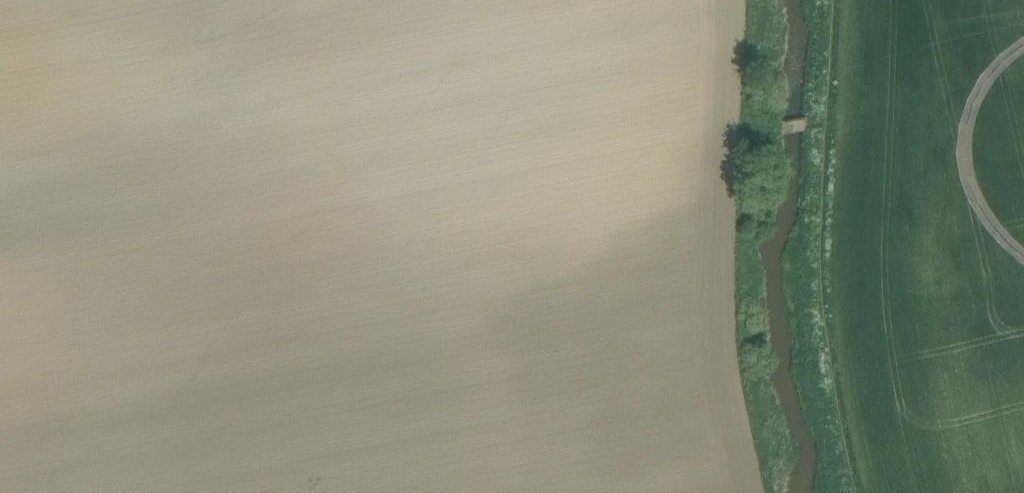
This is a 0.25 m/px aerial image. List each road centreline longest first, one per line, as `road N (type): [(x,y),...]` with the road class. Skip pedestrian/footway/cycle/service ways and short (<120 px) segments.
road 1 (track): [(1023,54),(856,117),(769,127)]

